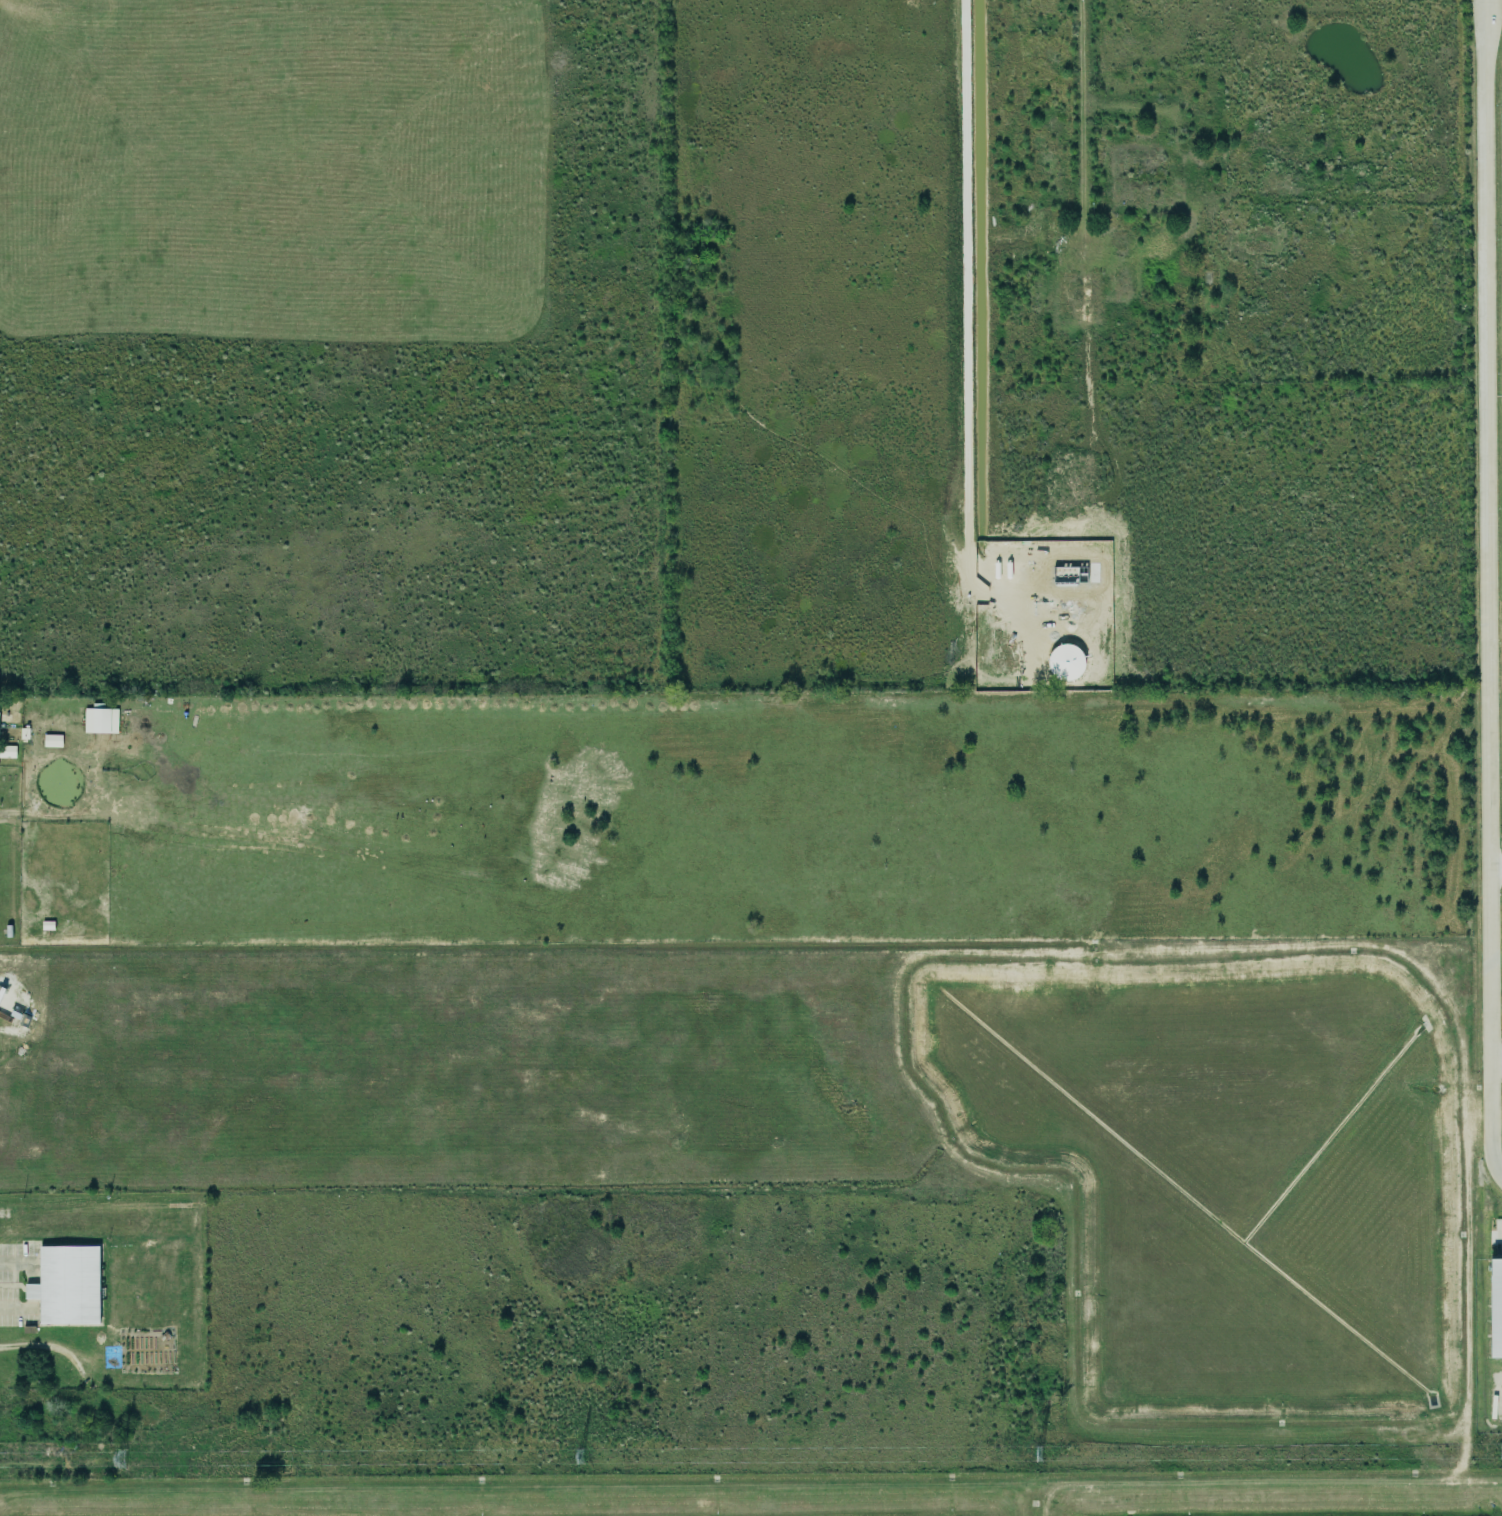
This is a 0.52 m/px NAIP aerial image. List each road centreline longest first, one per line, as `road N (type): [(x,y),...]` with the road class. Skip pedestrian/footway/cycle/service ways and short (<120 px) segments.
road 1 (residential): [(1501,1176),(1491,1151),(1484,0)]

